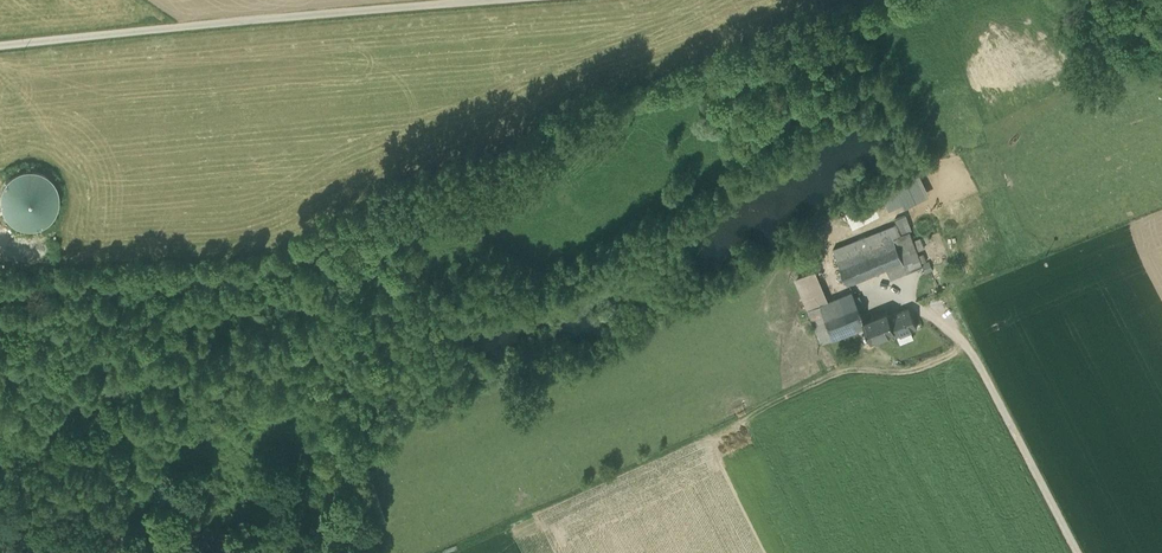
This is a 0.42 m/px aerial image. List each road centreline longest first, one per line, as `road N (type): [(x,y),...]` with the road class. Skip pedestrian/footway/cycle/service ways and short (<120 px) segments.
road 1 (unclassified): [(497,0),(0,46)]

